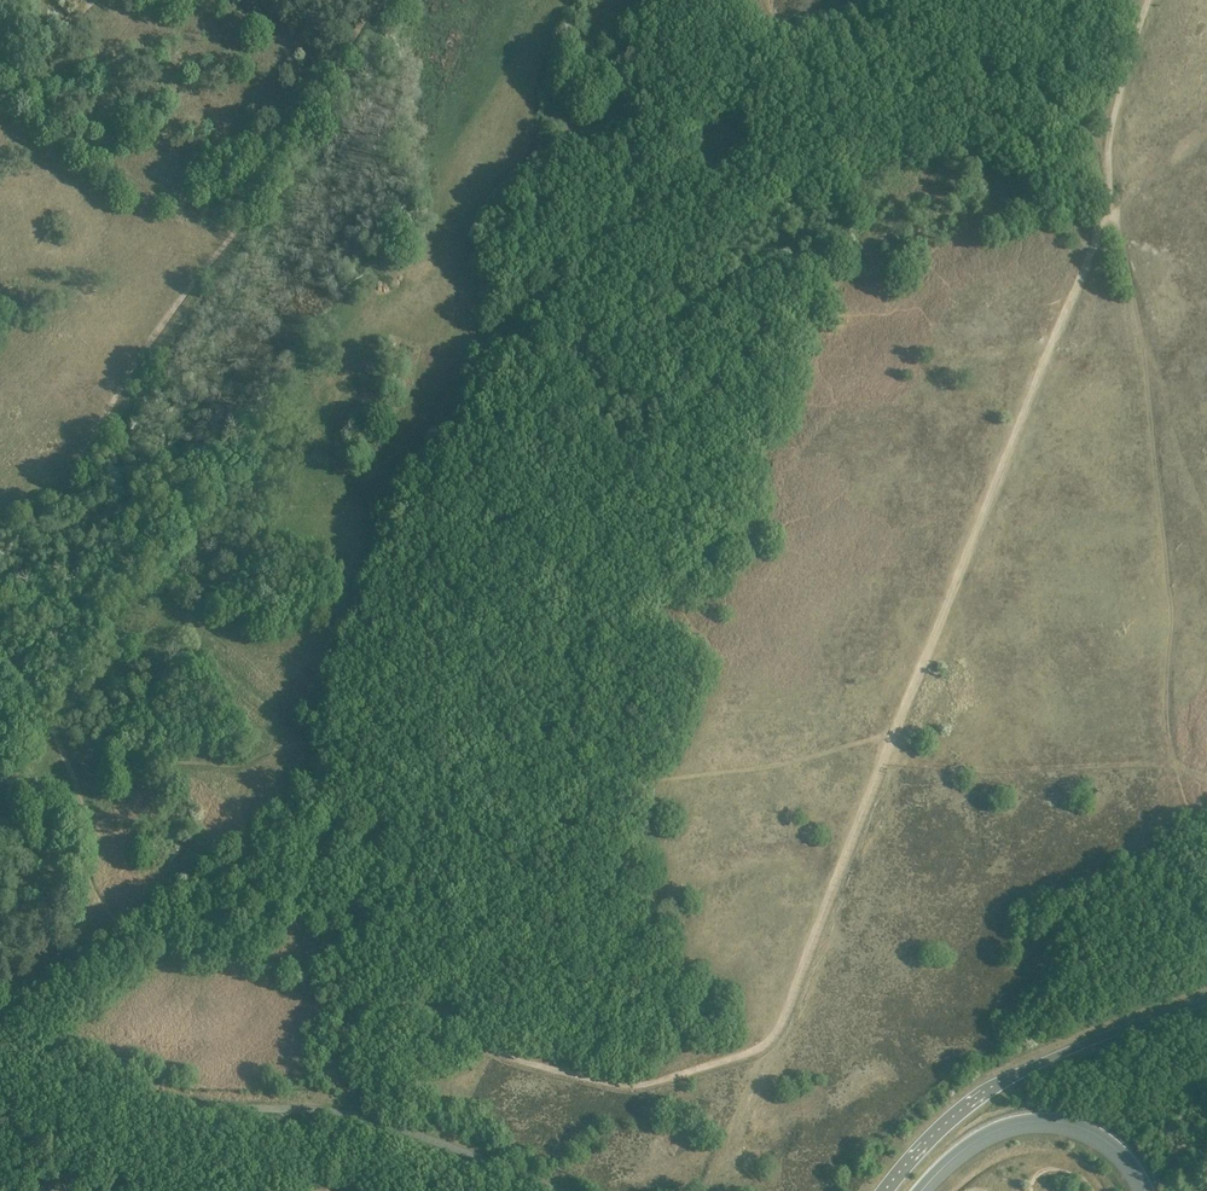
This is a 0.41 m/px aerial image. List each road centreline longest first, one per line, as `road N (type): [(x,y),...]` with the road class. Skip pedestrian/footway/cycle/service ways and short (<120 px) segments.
road 1 (track): [(1109,135),(1064,119),(1021,82),(979,60),(811,71),(741,57),(696,28),(684,0)]
road 2 (primary): [(1206,1001),(995,1088),(940,1129),(884,1190)]
road 3 (primary): [(916,1190),(974,1137),(1041,1117),(1104,1135),(1134,1163),(1149,1190)]
road 4 (track): [(1109,135),(1149,0)]

